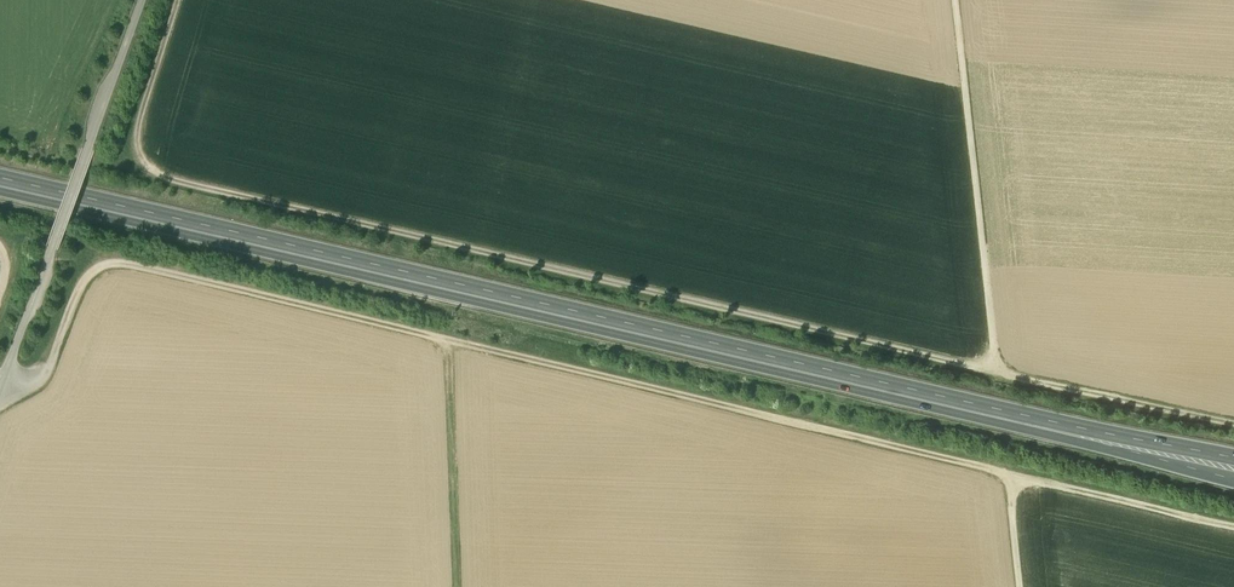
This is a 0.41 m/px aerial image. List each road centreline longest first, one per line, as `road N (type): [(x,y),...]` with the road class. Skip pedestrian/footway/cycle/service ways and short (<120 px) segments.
road 1 (track): [(176,0),(136,144),(142,167),(171,181),(1113,402),(1233,423)]
road 2 (trunk): [(1085,433),(0,182)]
road 3 (track): [(1233,529),(448,342),(449,391)]
road 4 (track): [(37,376),(83,284),(105,264),(448,342)]
road 5 (track): [(994,375),(954,0)]
road 6 (track): [(459,586),(449,391)]
road 7 (track): [(88,145),(142,0)]
road 8 (trunk): [(1085,433),(1233,478)]
road 9 (track): [(0,391),(52,249)]
road 10 (trunk): [(1233,458),(1085,433)]

